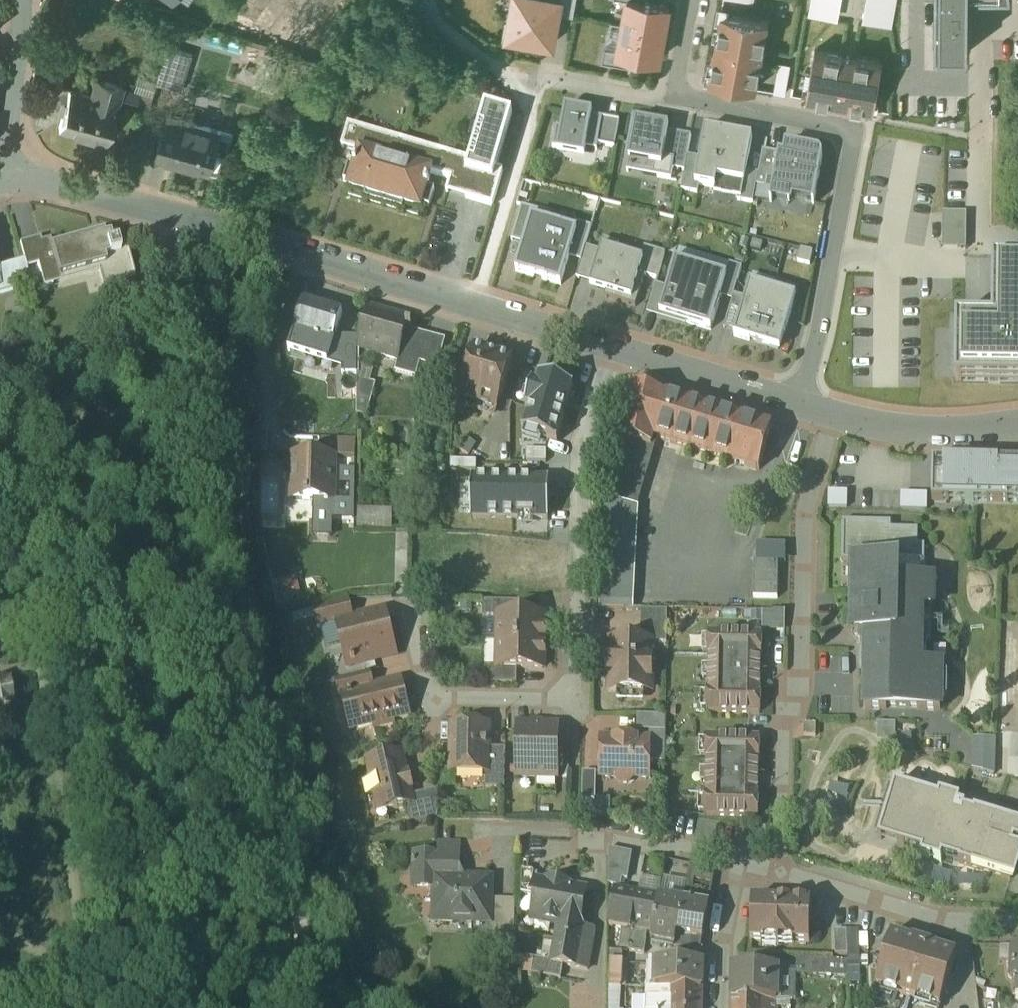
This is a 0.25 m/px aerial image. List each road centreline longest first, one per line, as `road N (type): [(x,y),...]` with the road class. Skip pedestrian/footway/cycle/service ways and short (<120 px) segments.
road 1 (residential): [(7,175),(162,212),(608,349)]
road 2 (residential): [(608,349),(587,421),(583,688),(450,696),(427,673),(421,597)]
road 3 (residential): [(780,868),(786,723),(803,684),(806,527),(838,413)]
road 4 (residential): [(812,407),(860,138),(682,99)]
road 5 (residential): [(1017,910),(919,905),(780,868)]
road 6 (residential): [(737,859),(578,831),(499,830)]
road 7 (residential): [(608,349),(812,407)]
road 8 (residential): [(838,413),(898,426),(1017,423)]
road 9 (residential): [(16,0),(7,175)]
road 10 (residential): [(737,859),(720,1007)]
road 11 (residential): [(682,99),(537,76)]

